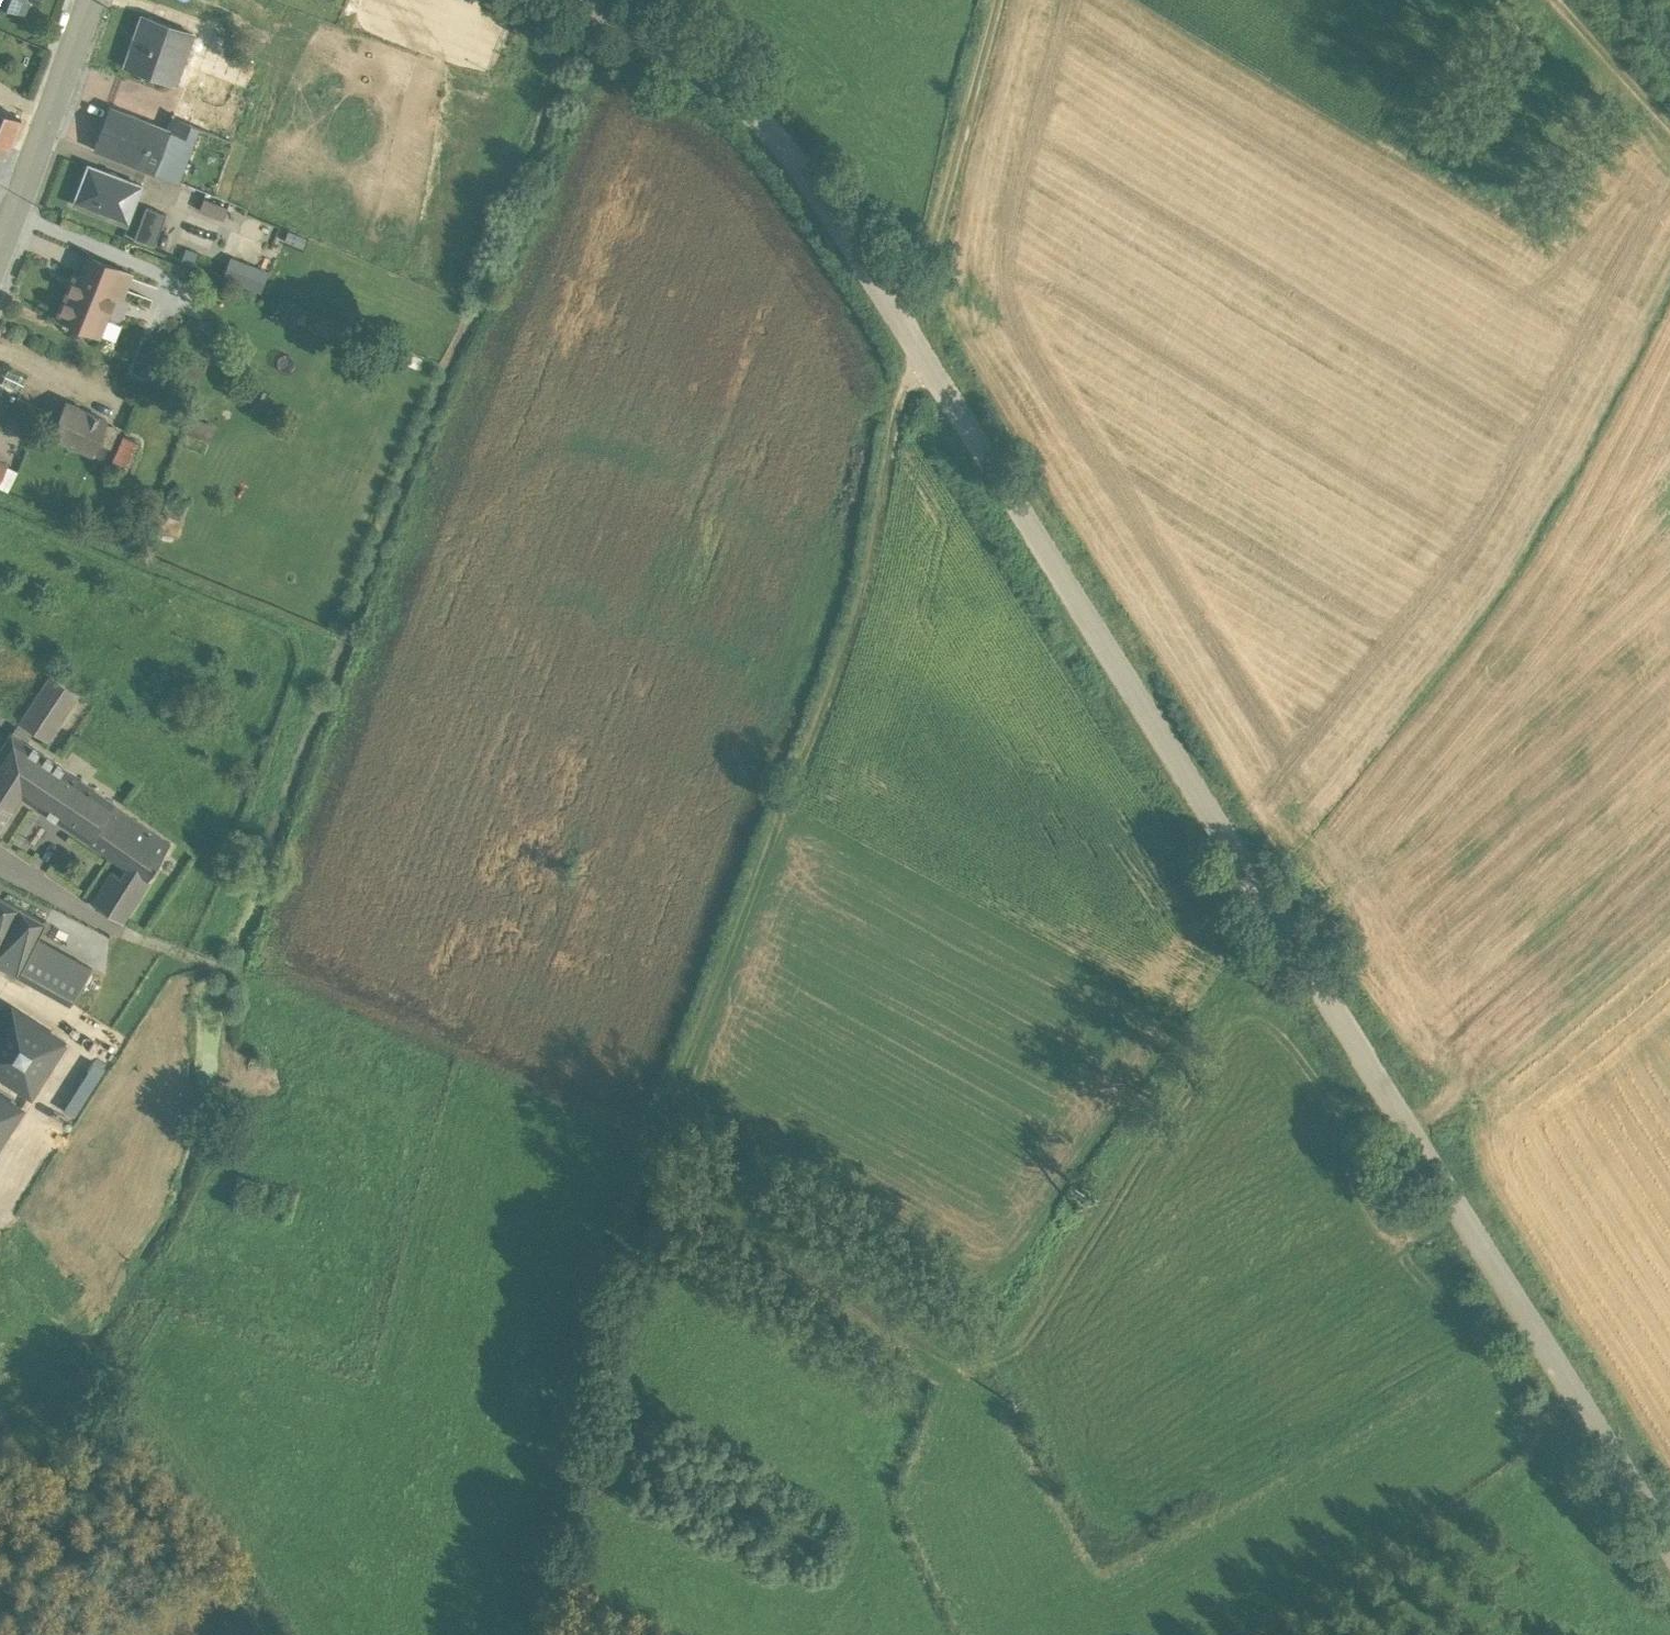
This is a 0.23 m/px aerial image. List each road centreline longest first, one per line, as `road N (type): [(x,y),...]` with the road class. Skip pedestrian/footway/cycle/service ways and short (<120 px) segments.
road 1 (unclassified): [(594,0),(700,63),(794,153),(1669,1539)]
road 2 (track): [(927,364),(905,391),(862,601),(655,1138),(548,1634)]
road 3 (track): [(312,1634),(93,1357)]
road 4 (track): [(999,0),(907,338)]
road 5 (unclassified): [(93,0),(0,255)]
road 6 (track): [(1551,0),(1669,127)]
road 7 (track): [(123,930),(262,984)]

